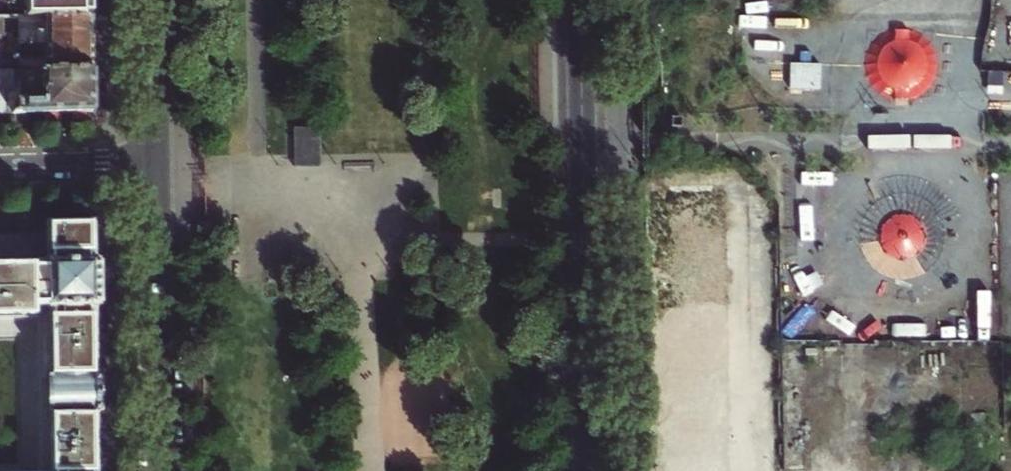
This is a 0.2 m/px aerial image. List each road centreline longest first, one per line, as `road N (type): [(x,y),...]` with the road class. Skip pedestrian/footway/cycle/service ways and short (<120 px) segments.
road 1 (secondary): [(589,470),(579,0)]
road 2 (secondary): [(155,159),(161,470)]
road 3 (secondary): [(152,0),(155,159)]
road 4 (tertiary): [(0,165),(155,159)]

